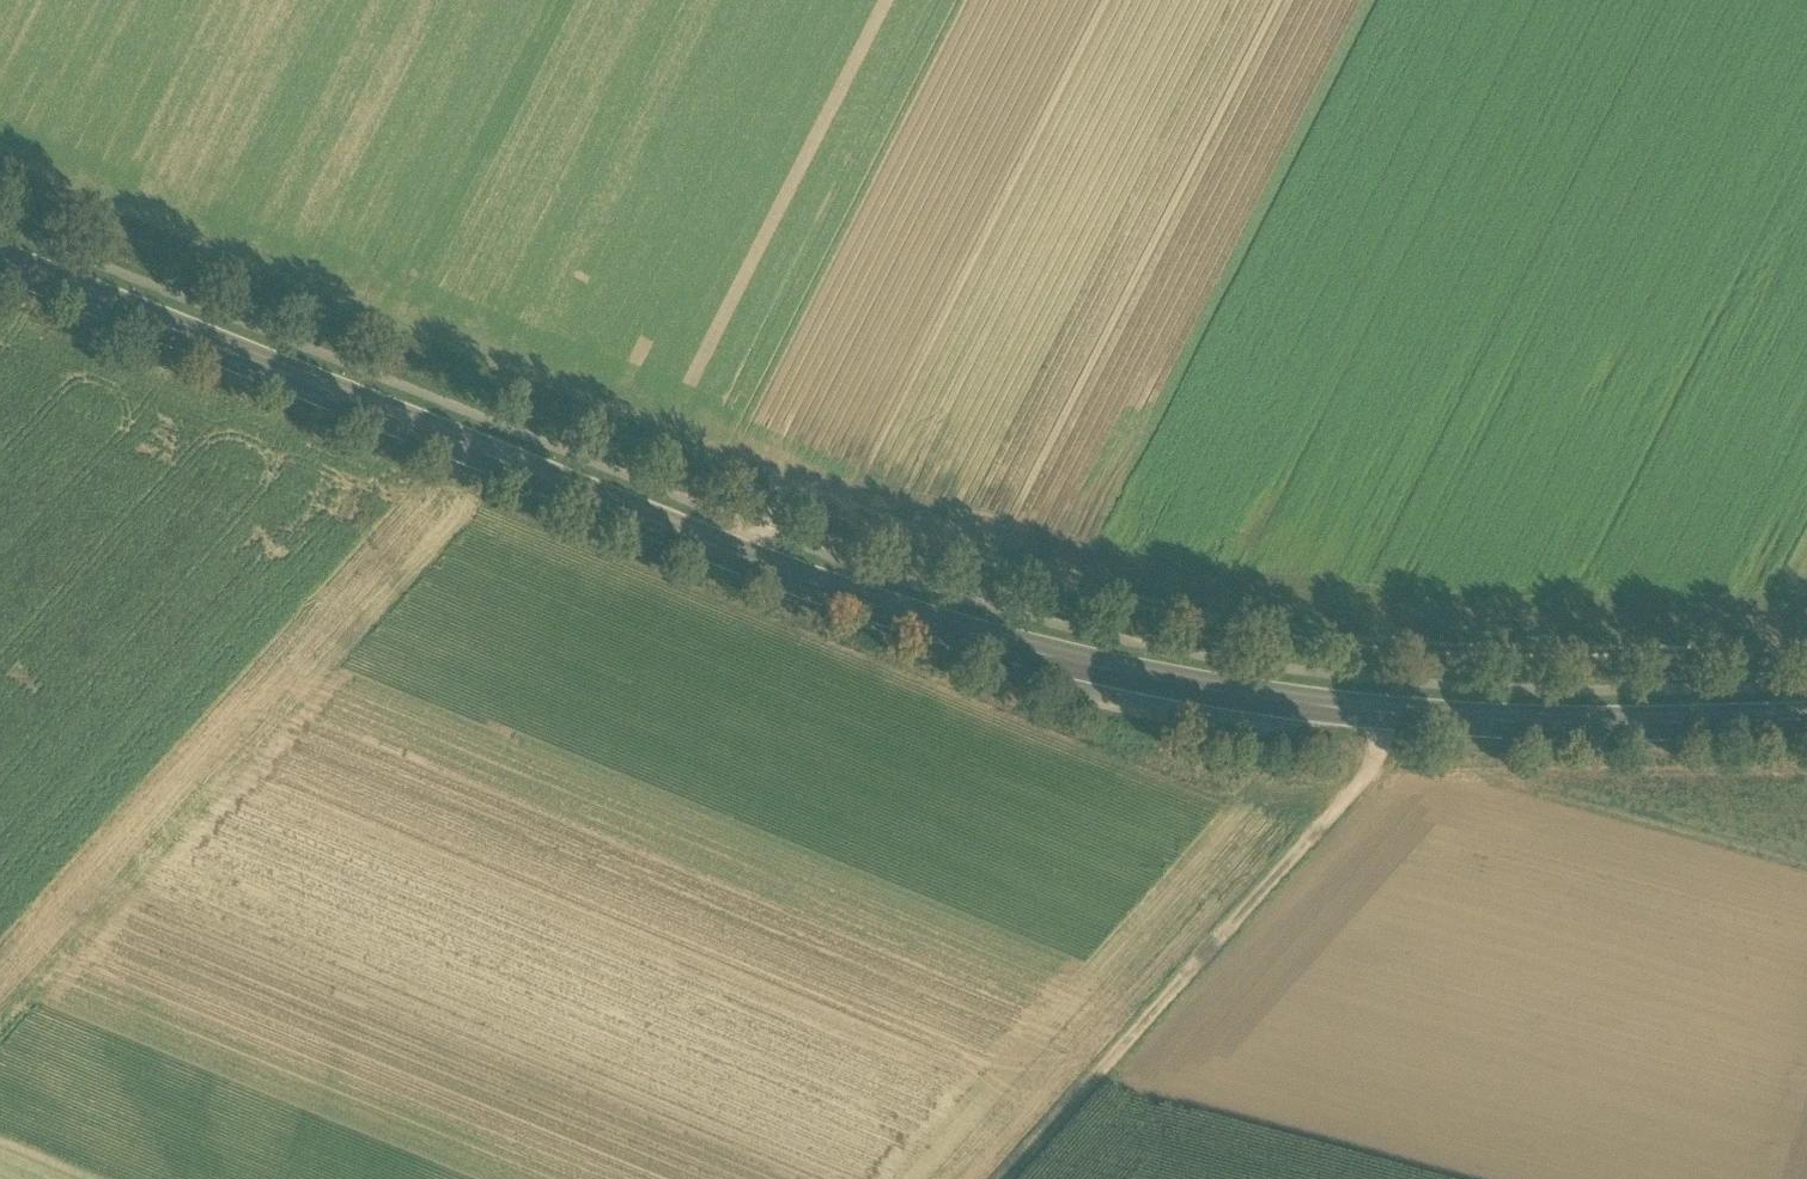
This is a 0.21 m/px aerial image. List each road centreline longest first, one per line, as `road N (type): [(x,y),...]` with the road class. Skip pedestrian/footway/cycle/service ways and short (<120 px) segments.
road 1 (tertiary): [(1806,719),(1582,722),(1399,711),(1148,678),(1022,650),(751,561),(0,261)]
road 2 (track): [(1007,1178),(1368,772),(1399,711)]

